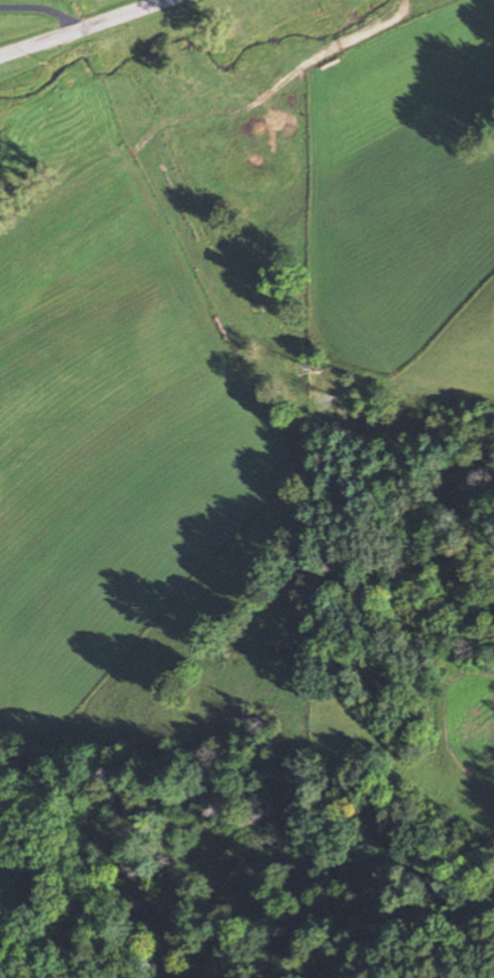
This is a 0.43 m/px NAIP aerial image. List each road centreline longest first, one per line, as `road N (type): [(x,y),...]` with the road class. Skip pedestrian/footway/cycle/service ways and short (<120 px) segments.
road 1 (secondary): [(0,51),(151,0)]

